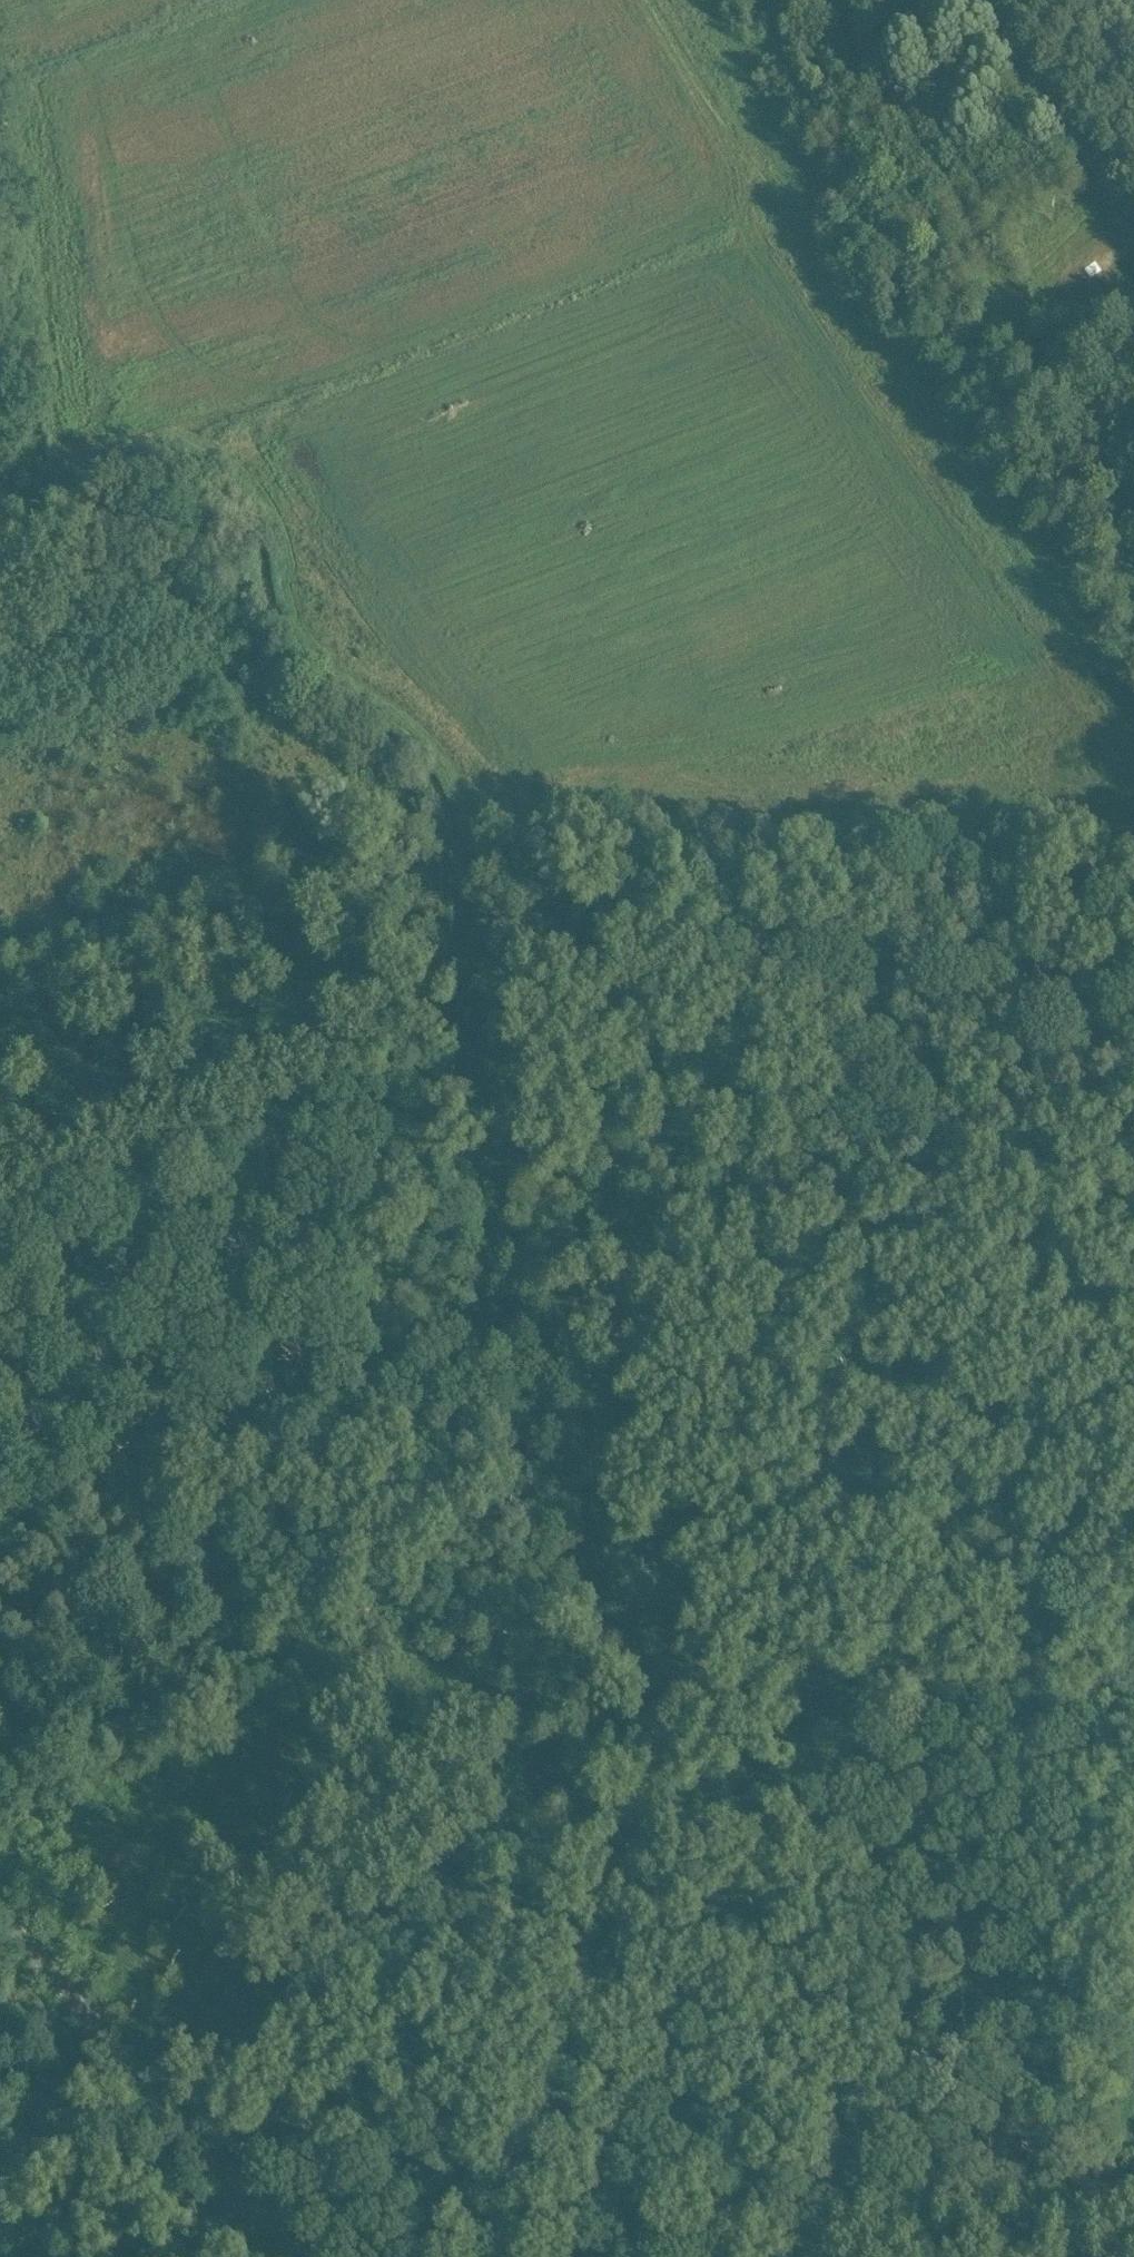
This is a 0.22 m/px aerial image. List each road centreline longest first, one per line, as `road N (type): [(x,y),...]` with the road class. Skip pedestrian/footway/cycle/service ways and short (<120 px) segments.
road 1 (track): [(657,0),(775,187),(1133,688)]
road 2 (tertiary): [(277,2256),(0,1913)]

